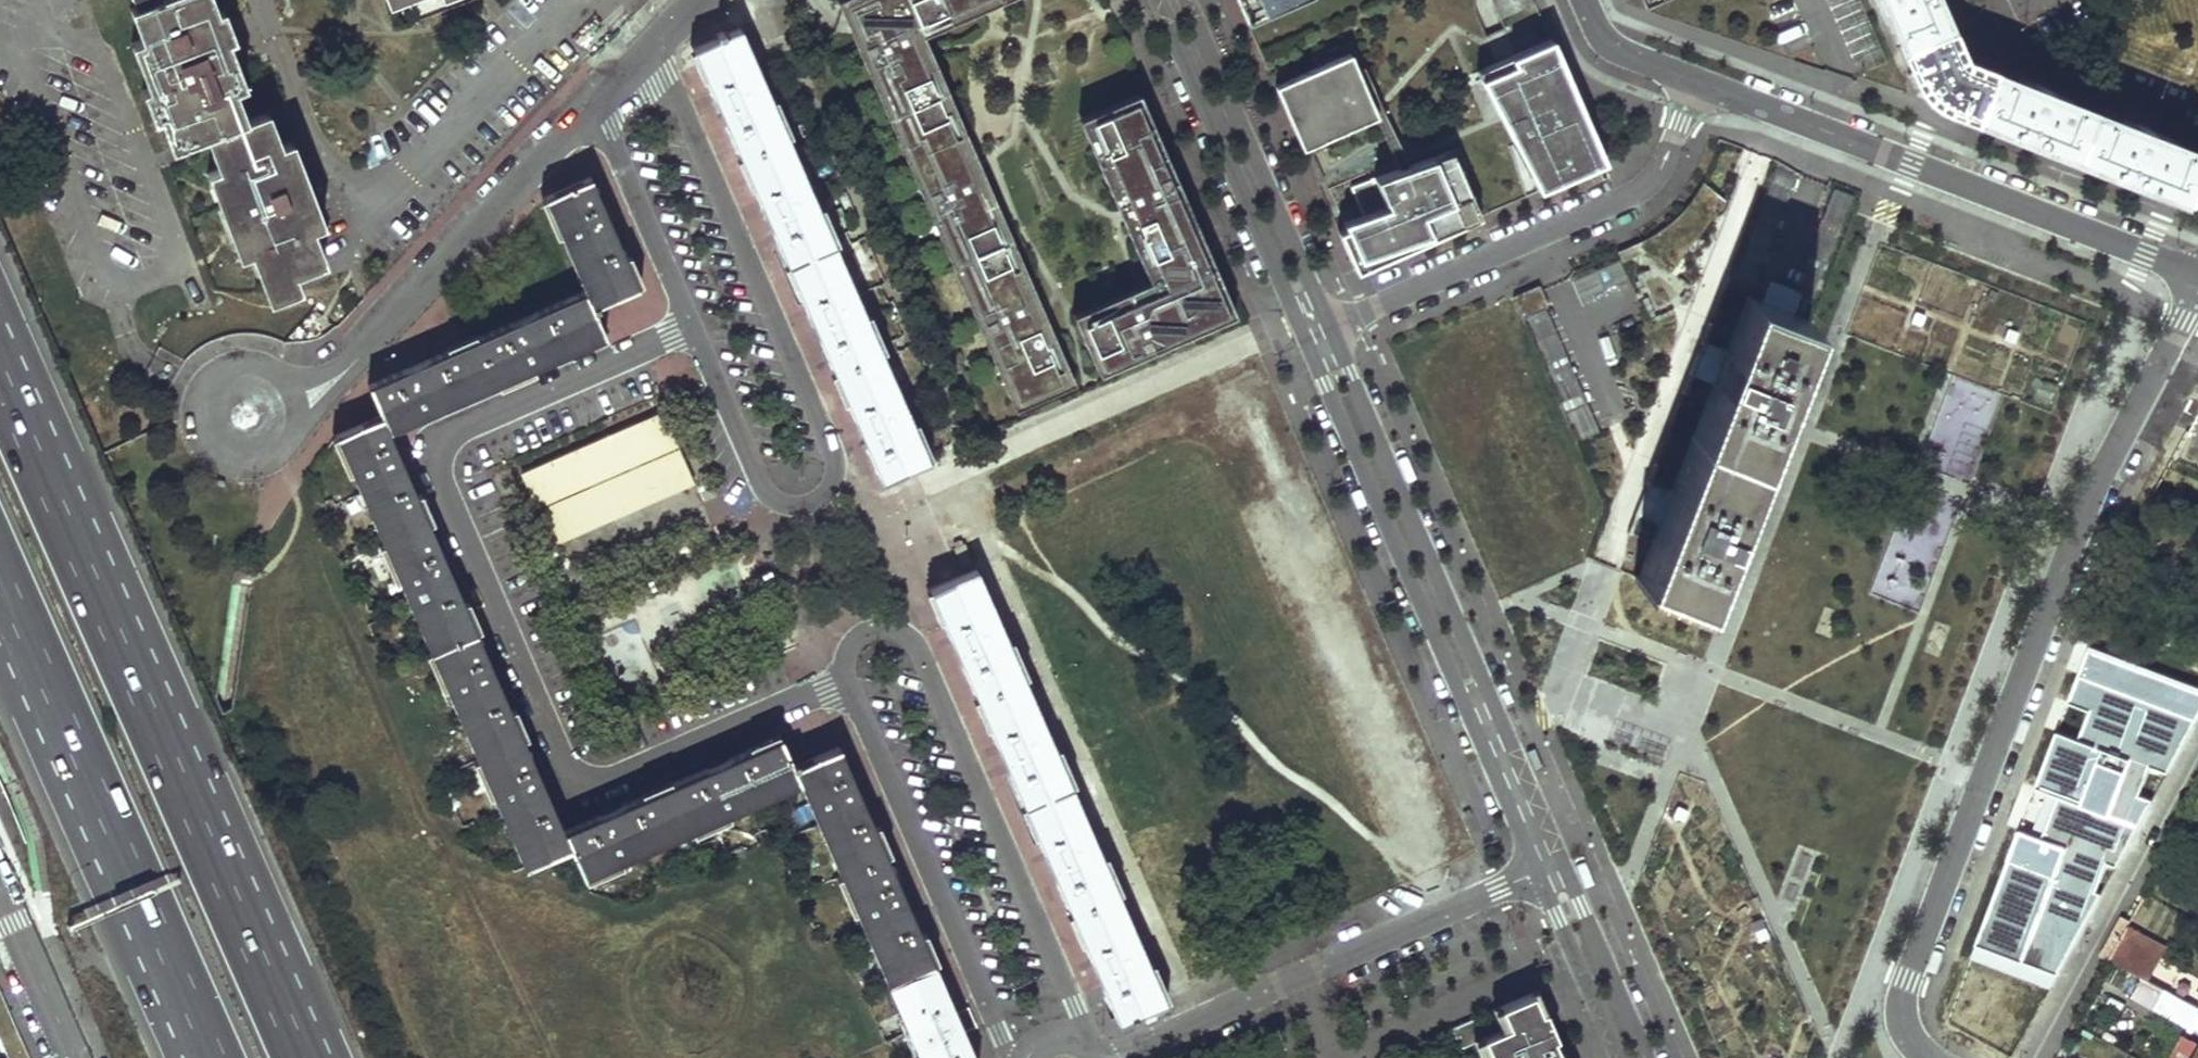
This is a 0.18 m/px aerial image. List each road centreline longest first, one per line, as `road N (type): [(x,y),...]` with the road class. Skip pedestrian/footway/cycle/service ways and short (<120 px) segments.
road 1 (residential): [(688,328),(452,431),(433,448),(438,479),(569,778),(585,790),(601,788),(846,684)]
road 2 (residential): [(1932,1057),(1902,1023),(1906,979),(2086,510),(2197,290)]
road 3 (motorway): [(299,1057),(0,367)]
road 4 (residential): [(652,49),(841,442),(834,486),(814,501),(771,497),(688,328)]
road 5 (residential): [(1305,336),(1539,871)]
road 6 (residential): [(1565,859),(1331,326)]
road 7 (residential): [(1081,1040),(1074,1007),(920,652),(902,632),(866,632),(851,643),(846,684)]
road 8 (residential): [(1699,83),(2197,274)]
road 9 (motorway): [(0,572),(216,1057)]
road 10 (residential): [(1539,871),(1111,1057)]
road 11 (residential): [(1331,326),(1636,192),(1653,178),(1699,83)]
road 12 (residential): [(297,403),(375,338),(592,104)]
road 13 (residential): [(846,684),(1015,1057)]
road 14 (residential): [(1161,0),(1305,336)]
road 15 (residential): [(1331,326),(1187,0)]
road 16 (residential): [(297,403),(287,447),(263,463),(227,461),(200,432),(204,391),(231,368),(268,370),(291,389)]
road 17 (residential): [(688,328),(592,104)]
road 18 (residential): [(1996,0),(2042,61),(2197,118)]
road 19 (residential): [(1649,1057),(1565,859)]
road 20 (residential): [(1539,871),(1620,1057)]
road 21 (tertiary): [(0,887),(75,1057)]
road 22 (residential): [(1583,0),(1613,48),(1699,83)]

